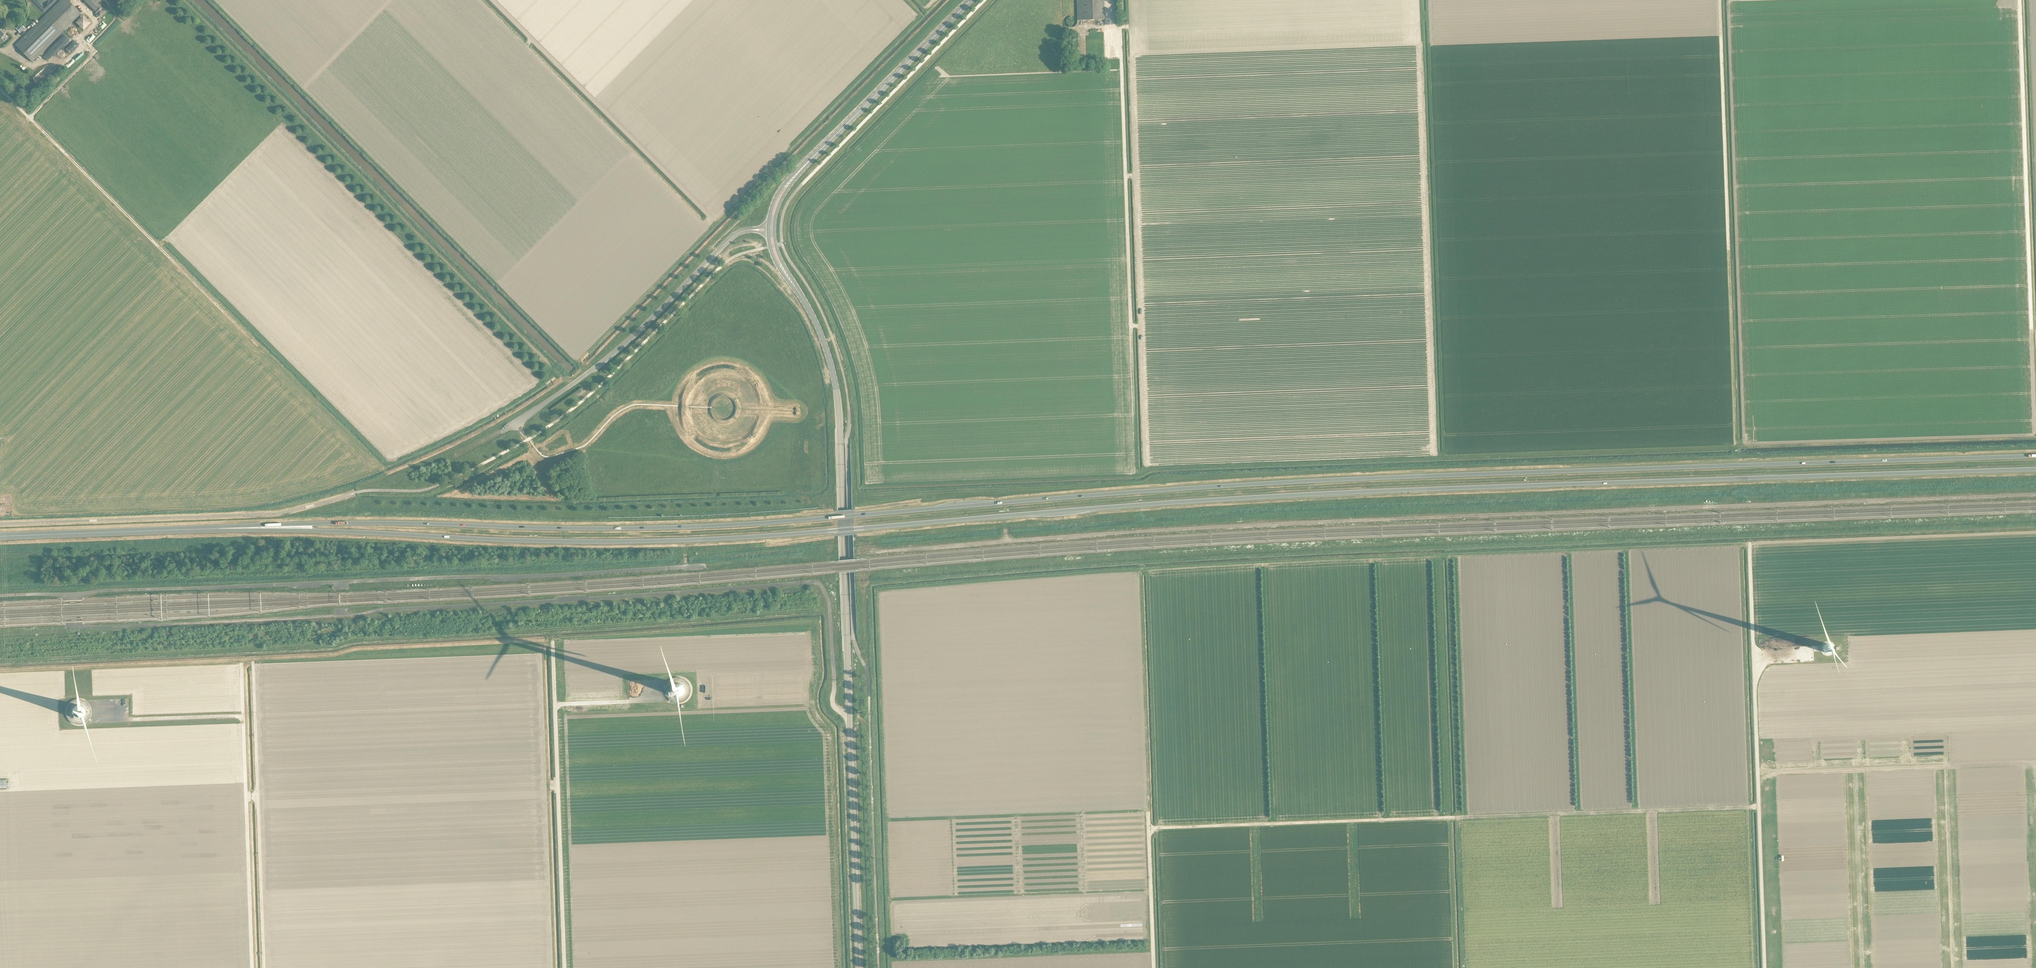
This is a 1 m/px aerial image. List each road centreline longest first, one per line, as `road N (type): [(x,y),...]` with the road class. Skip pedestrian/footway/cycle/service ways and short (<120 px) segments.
road 1 (trunk): [(158,531),(646,542),(1336,493),(2035,470)]
road 2 (trunk): [(2035,457),(1337,480),(722,526),(158,531)]
road 3 (track): [(867,553),(1267,525),(2035,495)]
road 4 (secondary): [(858,967),(836,388),(815,324),(787,277)]
road 5 (track): [(1764,967),(1748,543)]
road 6 (track): [(1130,328),(1119,44),(1111,19)]
road 7 (track): [(1148,829),(1452,818)]
road 8 (secondary): [(789,182),(971,0)]
road 9 (track): [(1148,829),(1140,575)]
road 10 (track): [(1728,250),(1719,0)]
road 11 (trunk): [(158,531),(0,537)]
road 12 (track): [(1153,967),(1148,829)]

